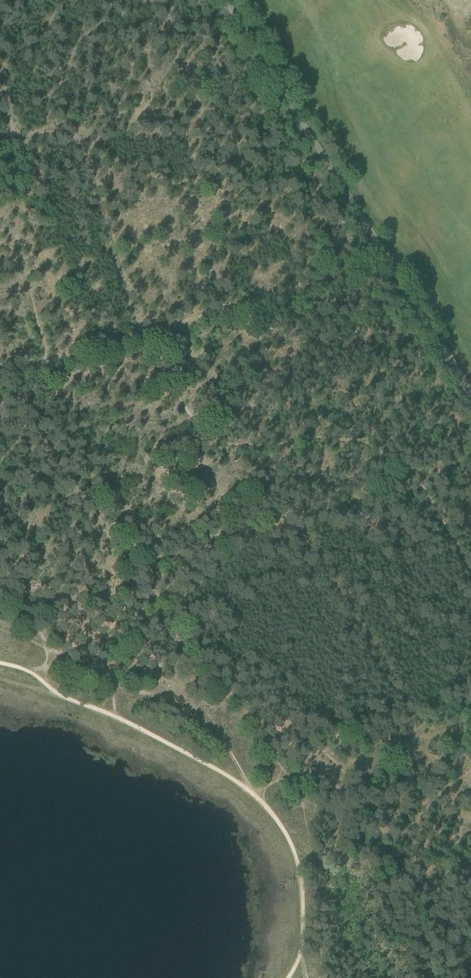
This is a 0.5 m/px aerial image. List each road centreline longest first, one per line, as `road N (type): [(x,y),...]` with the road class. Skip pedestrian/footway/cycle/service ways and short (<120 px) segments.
road 1 (unclassified): [(470,395),(224,0)]
road 2 (track): [(28,670),(255,795),(282,830),(301,887),(299,954),(288,977)]

